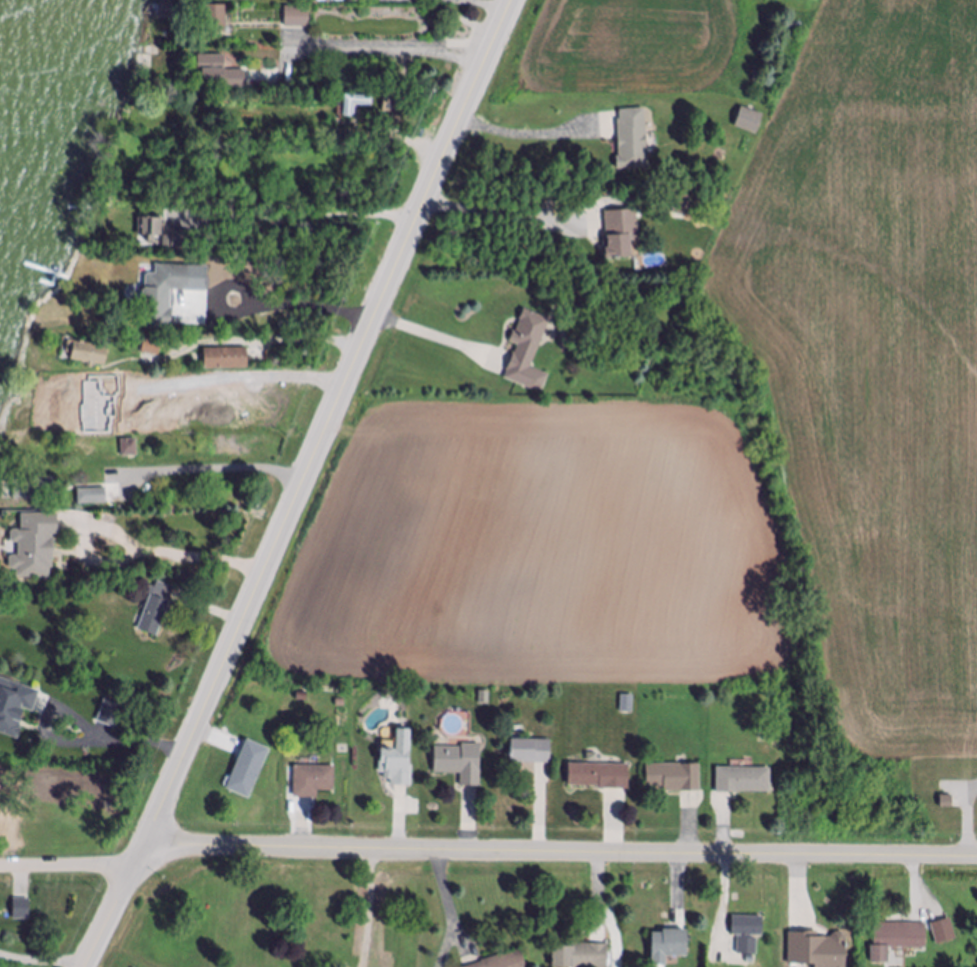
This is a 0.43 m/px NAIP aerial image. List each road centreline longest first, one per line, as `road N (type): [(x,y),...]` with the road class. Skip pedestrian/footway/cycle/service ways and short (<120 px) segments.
road 1 (secondary): [(87,966),(149,850),(510,0)]
road 2 (residential): [(976,862),(149,850),(118,868),(0,866)]

